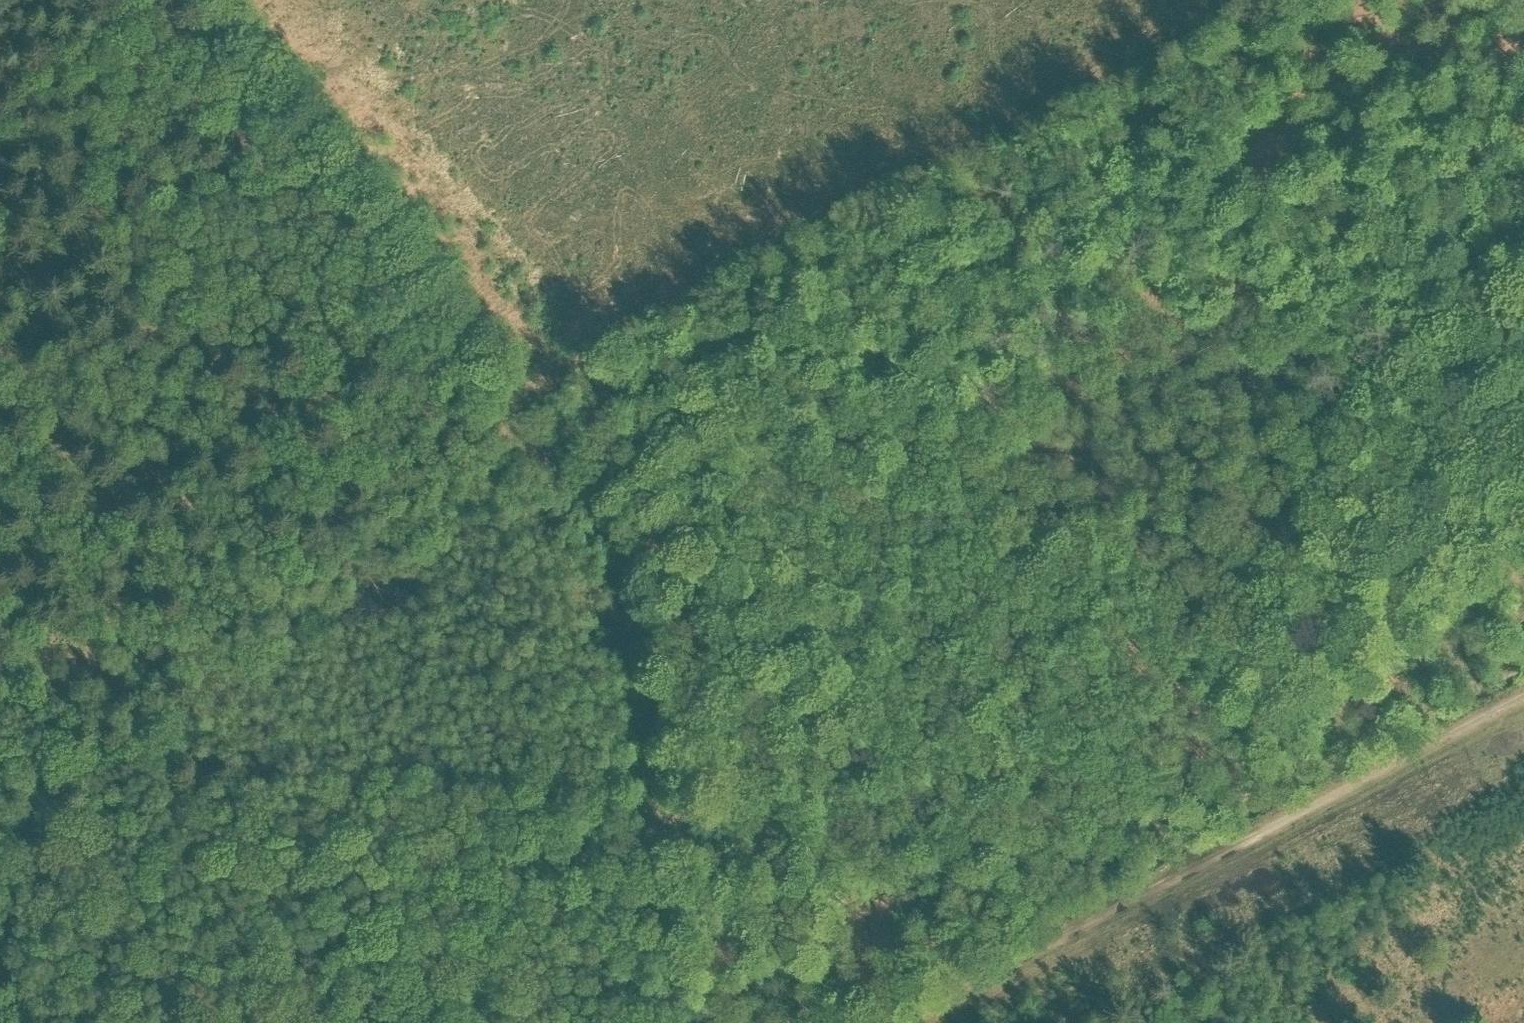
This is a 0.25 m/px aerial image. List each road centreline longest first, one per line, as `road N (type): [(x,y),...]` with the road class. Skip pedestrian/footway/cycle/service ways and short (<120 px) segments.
road 1 (track): [(680,1022),(610,568),(591,527),(191,0)]
road 2 (track): [(891,1022),(1523,688)]

